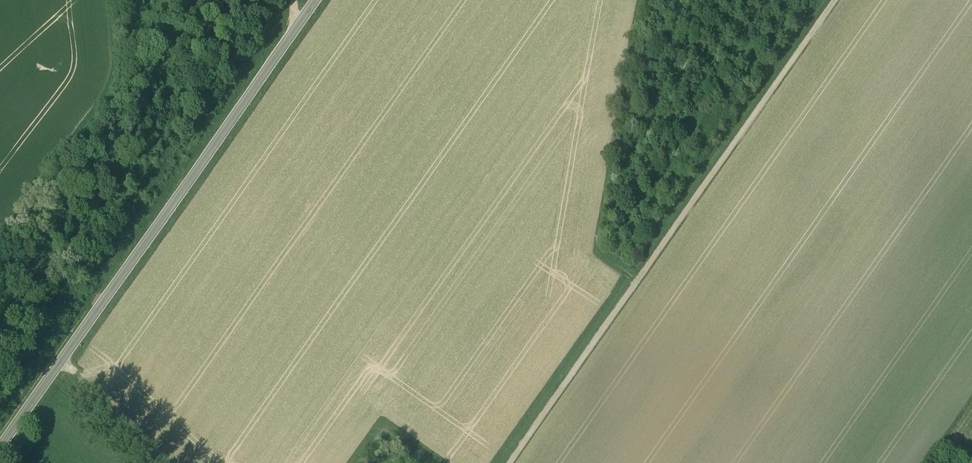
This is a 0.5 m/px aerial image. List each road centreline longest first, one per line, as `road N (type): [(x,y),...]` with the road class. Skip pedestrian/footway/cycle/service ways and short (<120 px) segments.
road 1 (track): [(841,0),(508,462)]
road 2 (secondary): [(316,0),(0,446)]
road 3 (track): [(0,248),(115,72),(111,0)]

